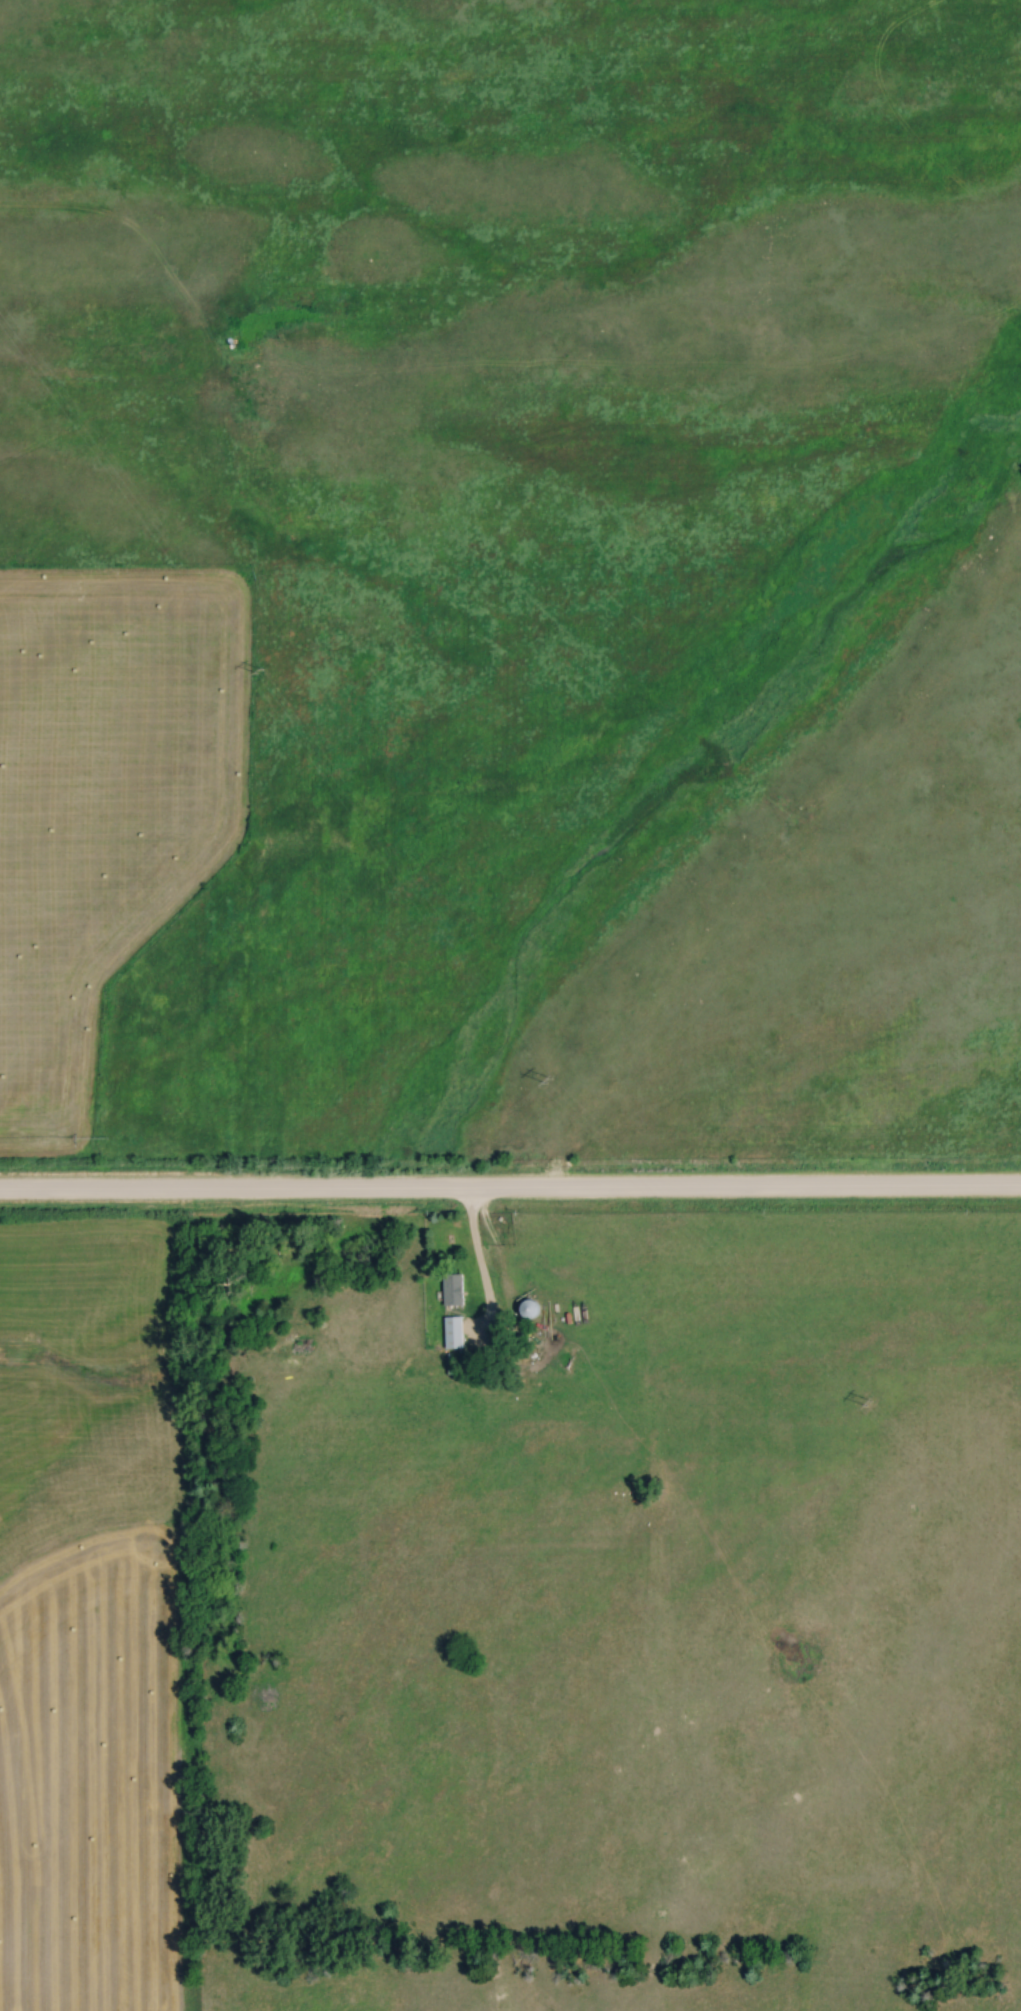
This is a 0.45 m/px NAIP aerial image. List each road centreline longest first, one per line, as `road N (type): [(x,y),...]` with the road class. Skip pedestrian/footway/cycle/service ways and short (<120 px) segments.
road 1 (tertiary): [(0,1195),(1020,1190)]

